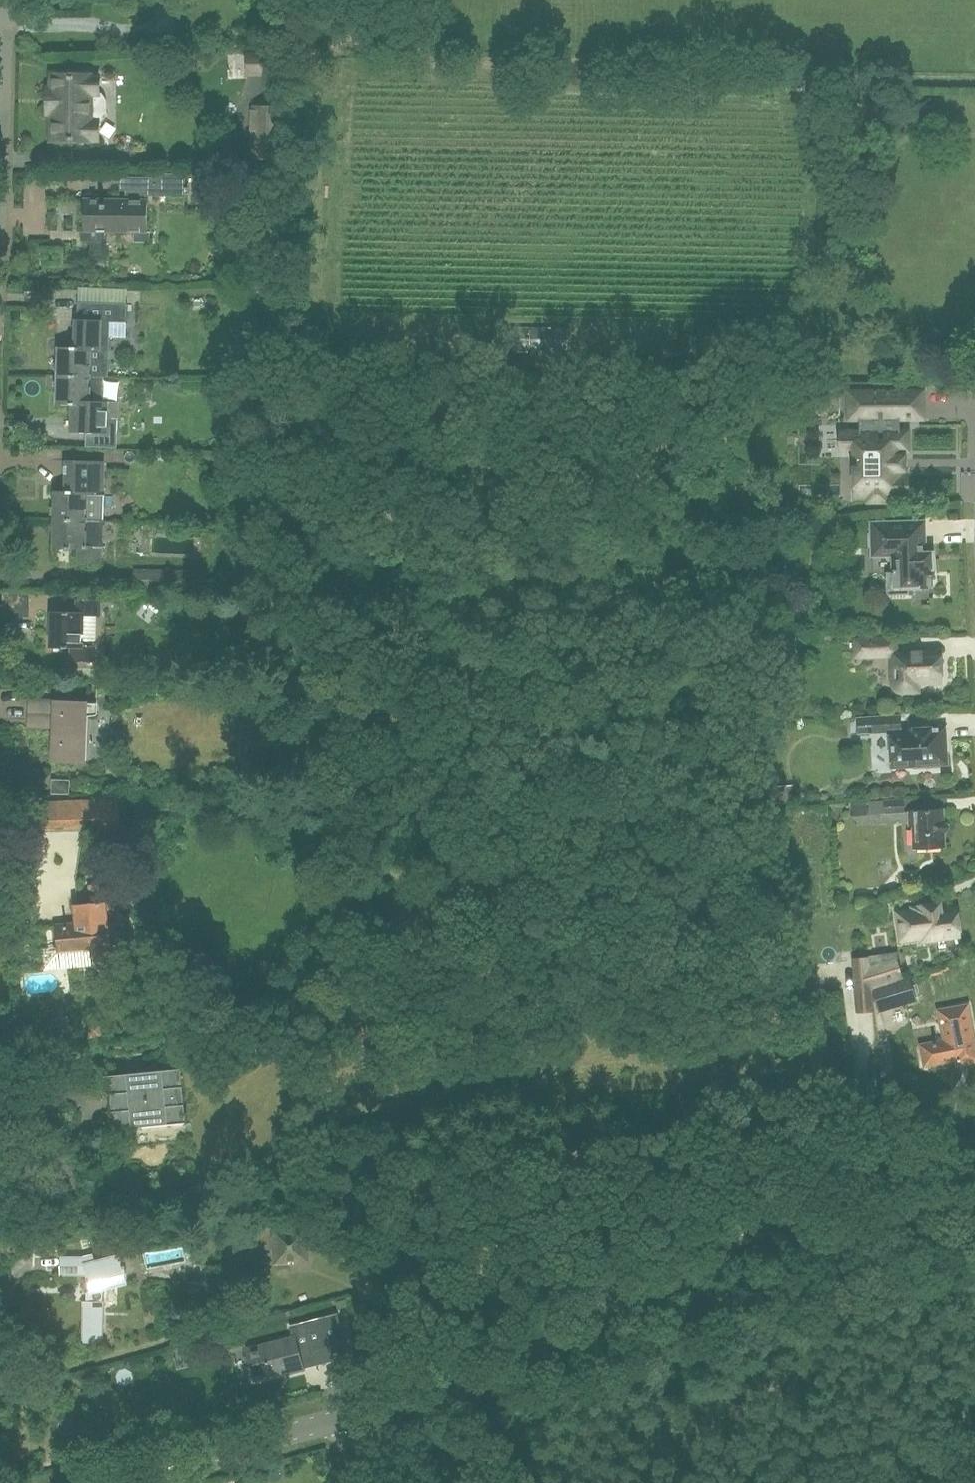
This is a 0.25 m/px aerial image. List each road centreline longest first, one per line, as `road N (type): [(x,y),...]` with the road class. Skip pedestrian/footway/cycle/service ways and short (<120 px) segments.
road 1 (tertiary): [(343,1415),(499,1357),(725,1233),(879,1171),(974,1144)]
road 2 (tertiary): [(93,1482),(343,1415)]

